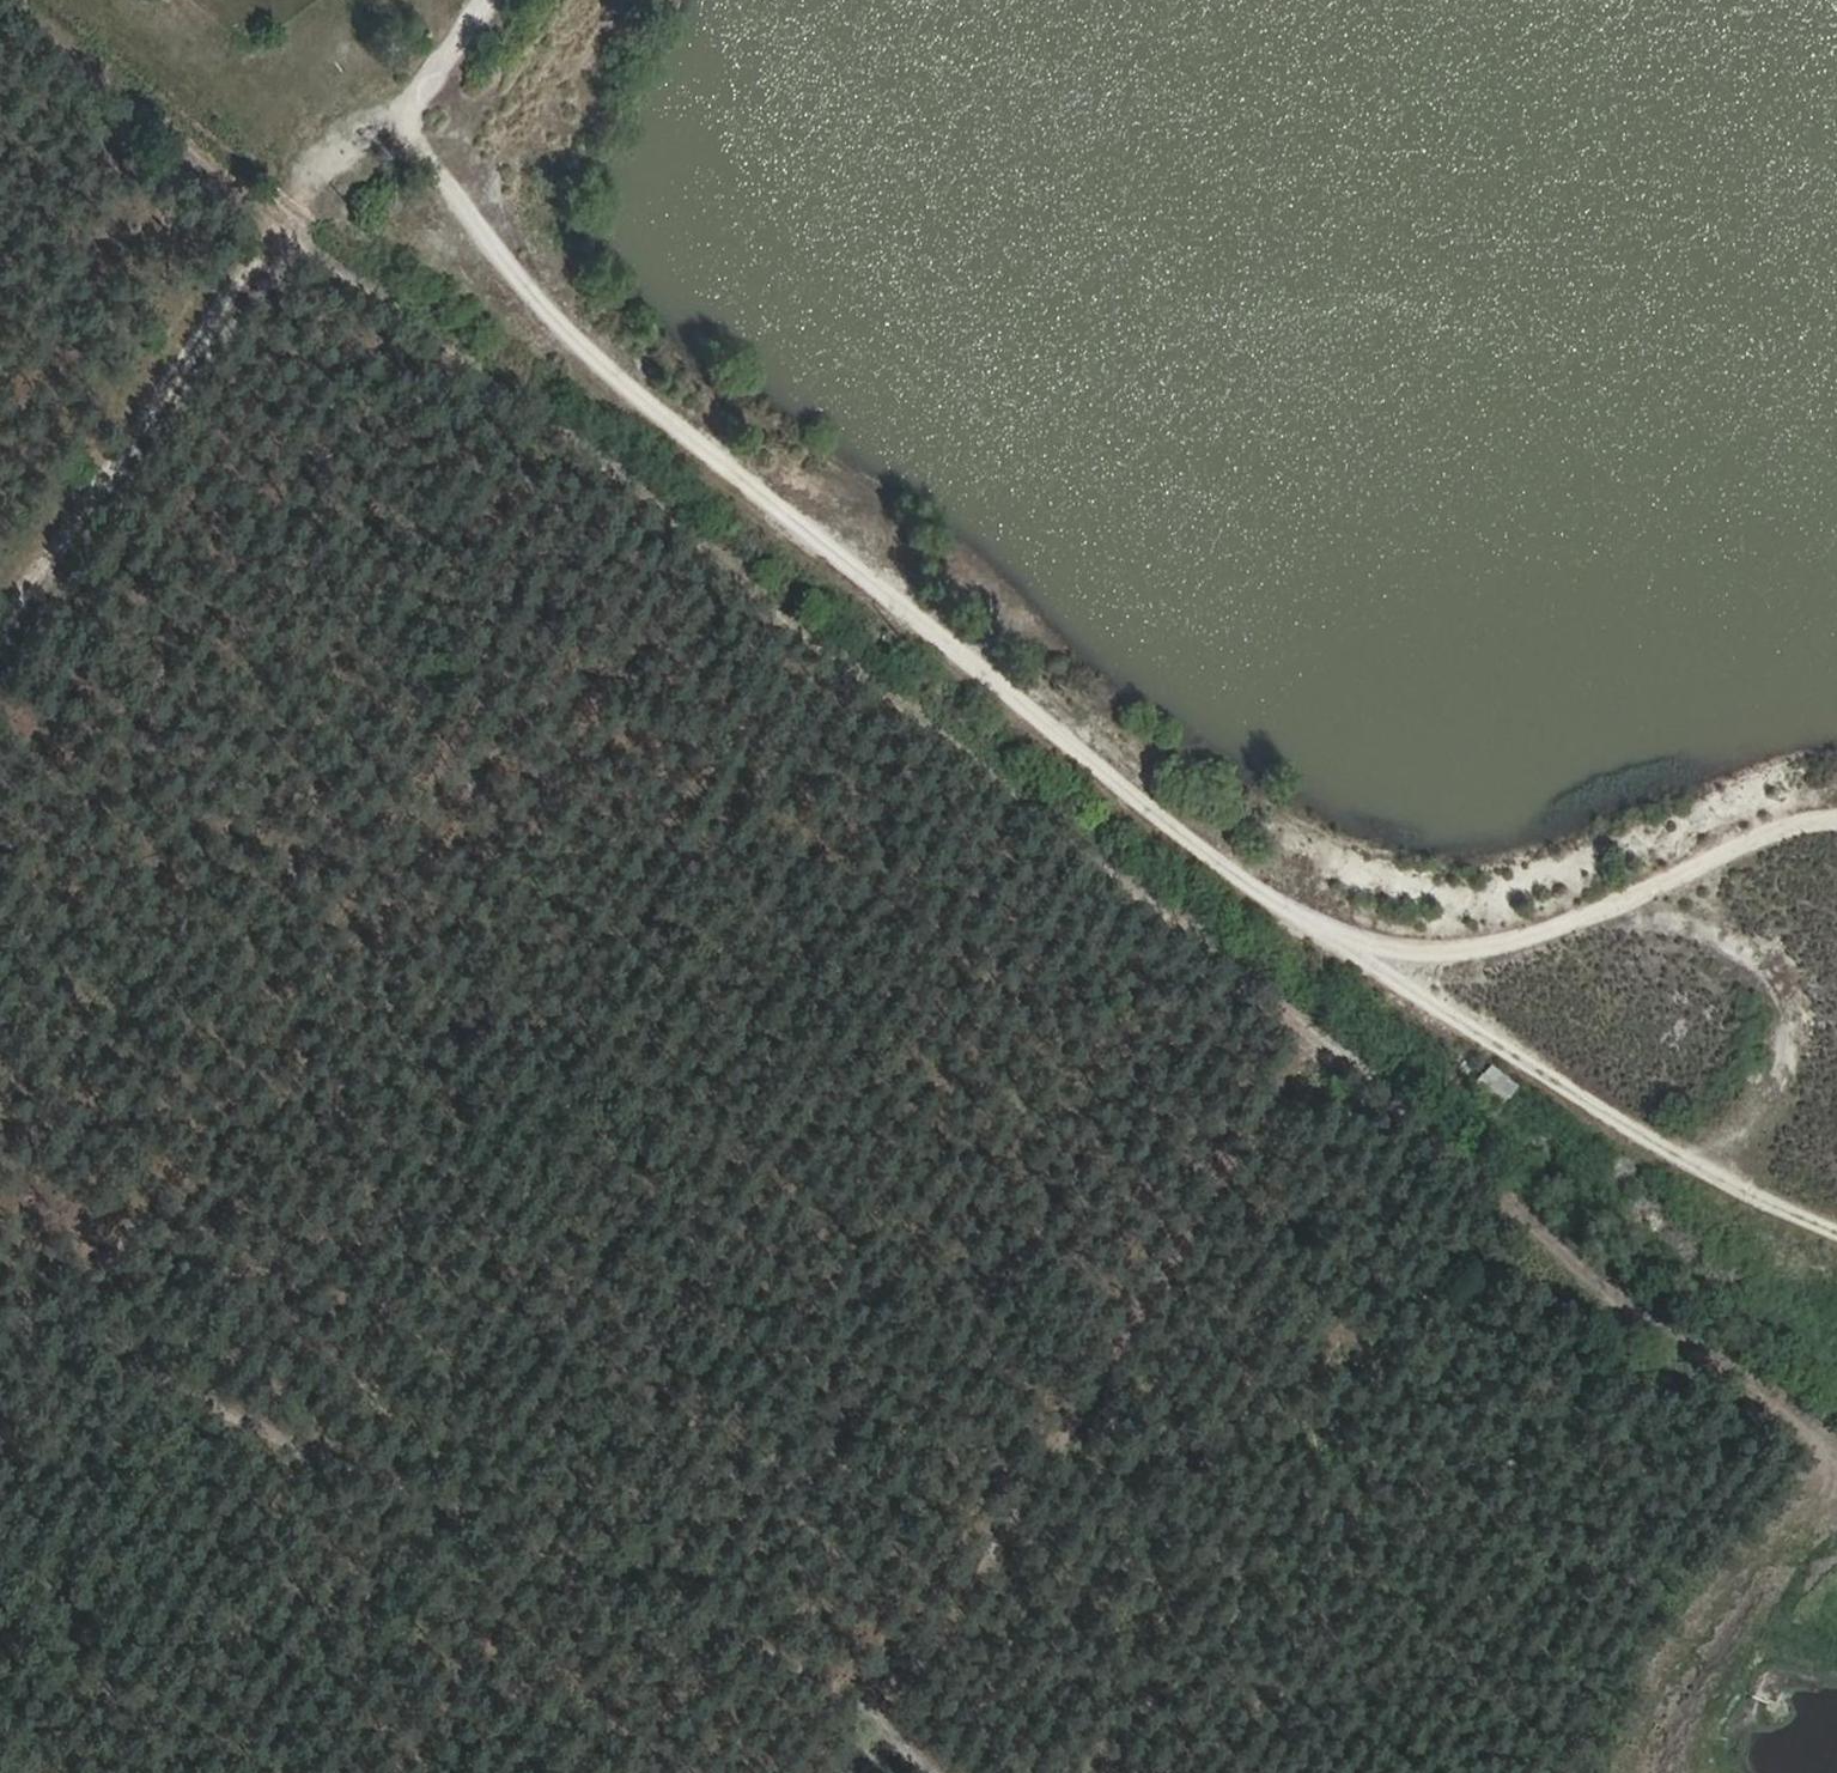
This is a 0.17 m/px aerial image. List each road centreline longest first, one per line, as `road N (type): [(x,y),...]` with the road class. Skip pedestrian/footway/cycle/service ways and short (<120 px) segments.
road 1 (track): [(450,0),(369,110),(399,175),(573,379),(1257,921),(1358,954),(1475,944),(1649,900),(1752,848),(1813,825),(1836,825)]
road 2 (track): [(0,1306),(889,1719),(951,1772)]
road 3 (track): [(0,624),(369,110)]

